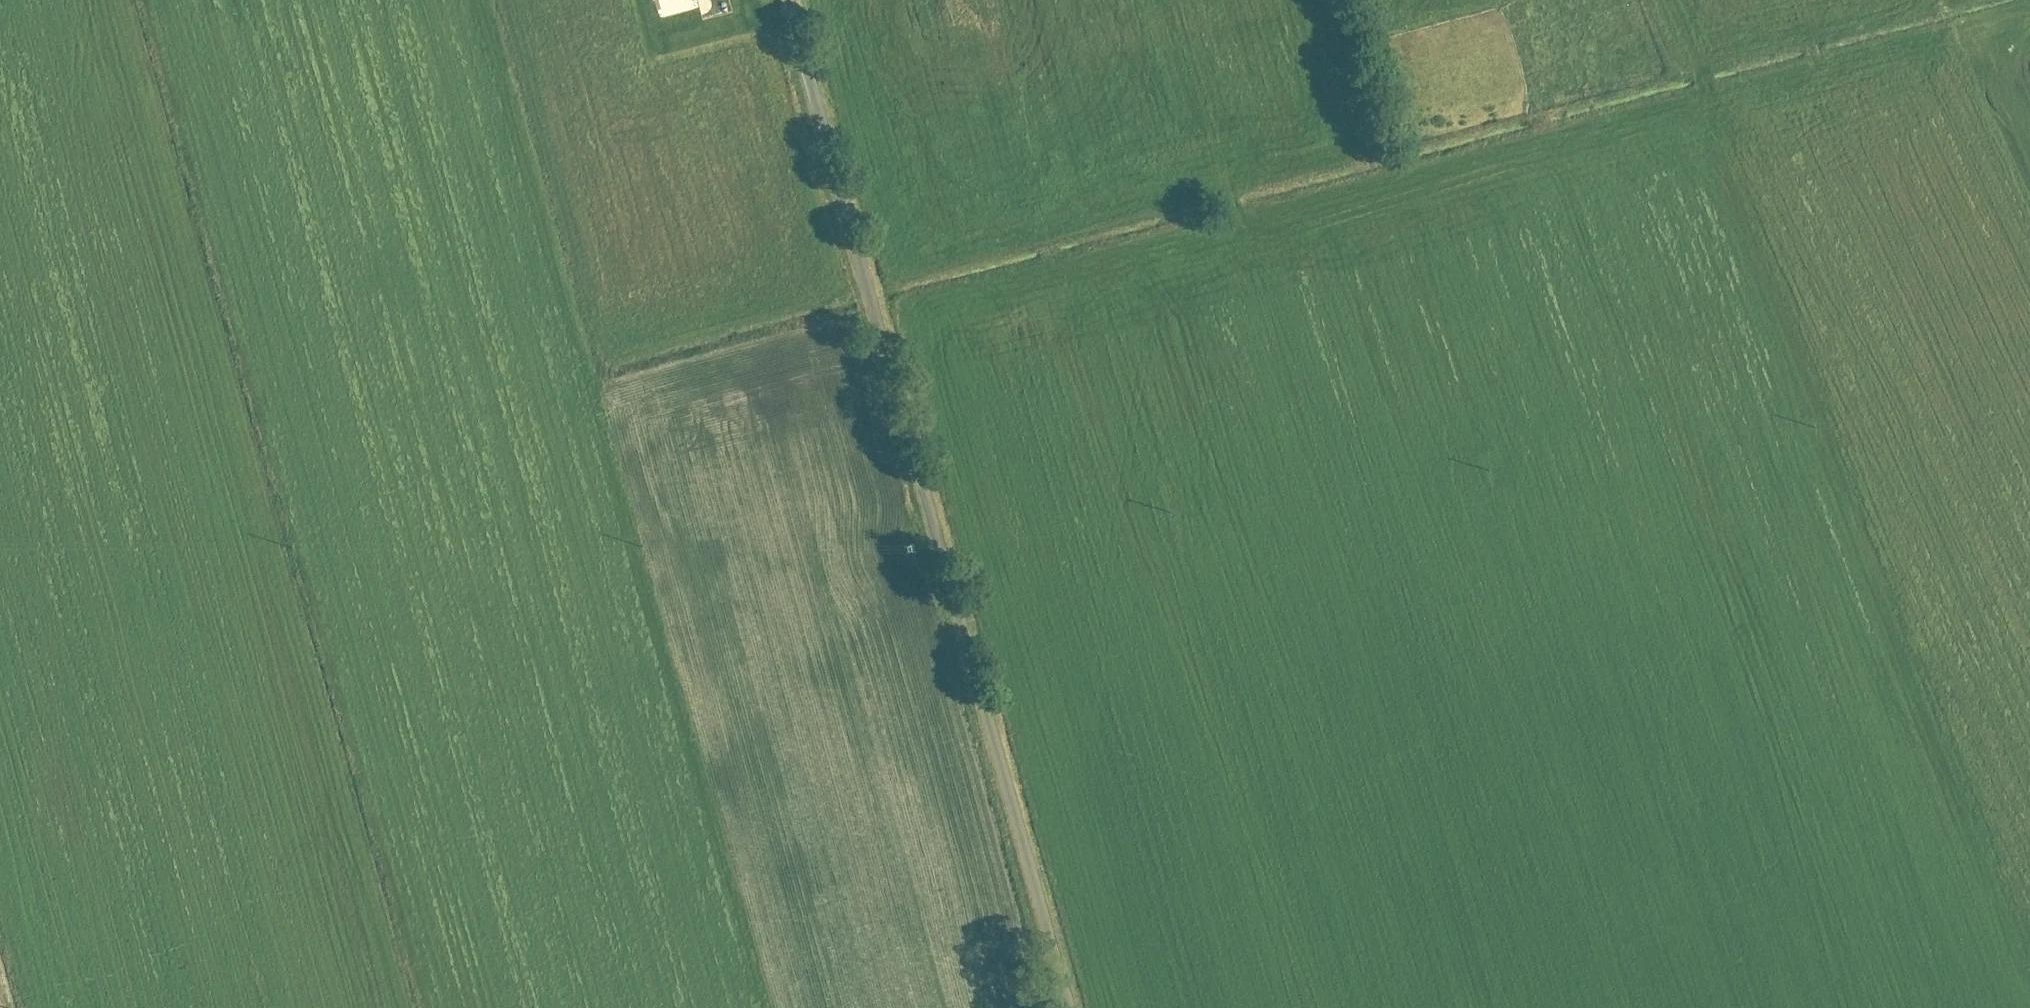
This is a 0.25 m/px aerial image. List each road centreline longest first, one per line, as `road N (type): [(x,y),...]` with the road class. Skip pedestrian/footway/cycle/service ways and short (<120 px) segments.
road 1 (residential): [(1062,1007),(786,0)]

